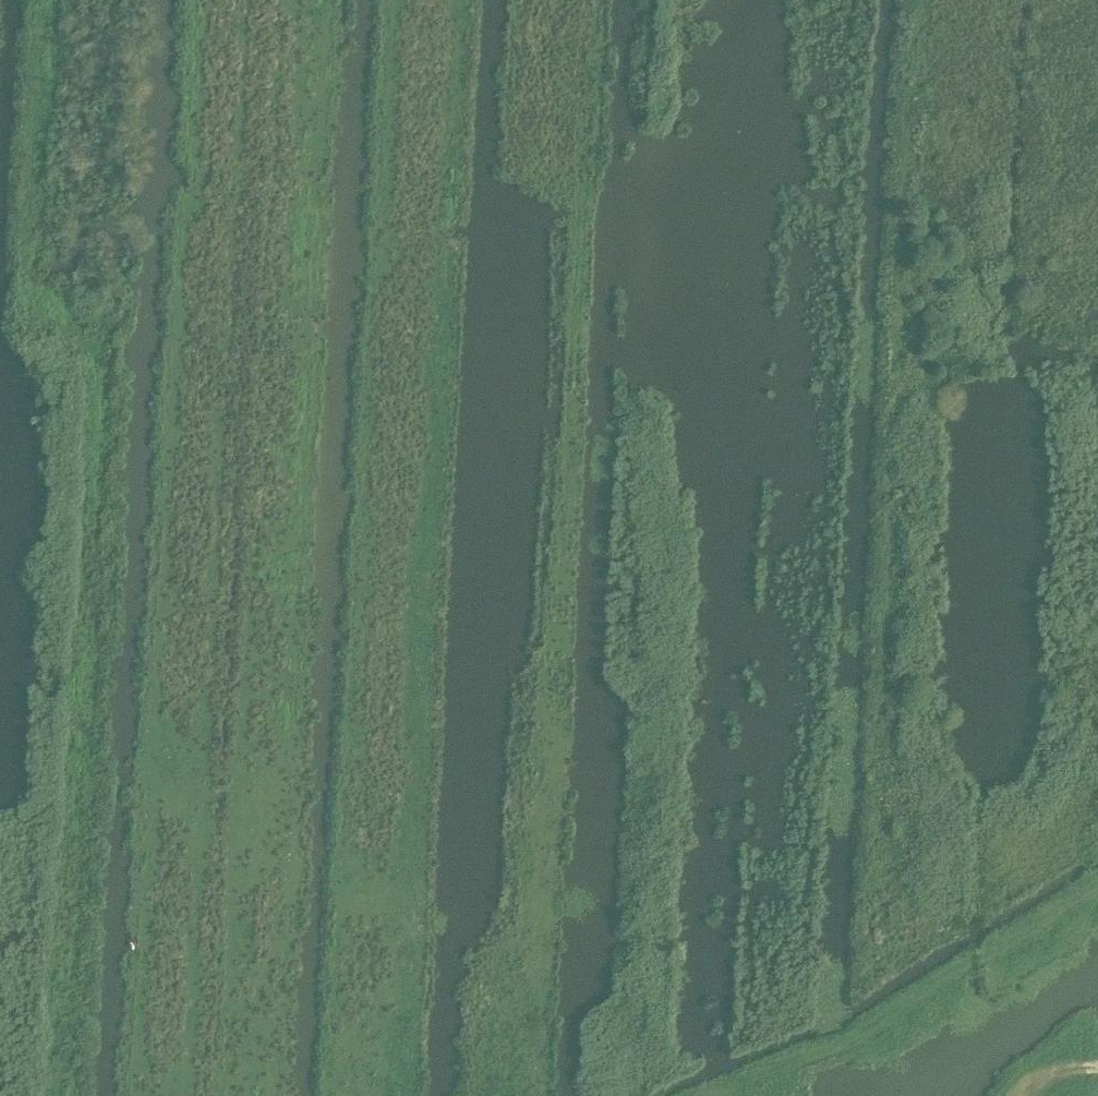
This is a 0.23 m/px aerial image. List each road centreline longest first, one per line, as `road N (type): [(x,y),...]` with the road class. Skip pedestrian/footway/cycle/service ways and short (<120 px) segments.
road 1 (track): [(698,1095),(865,1030),(1097,884)]

